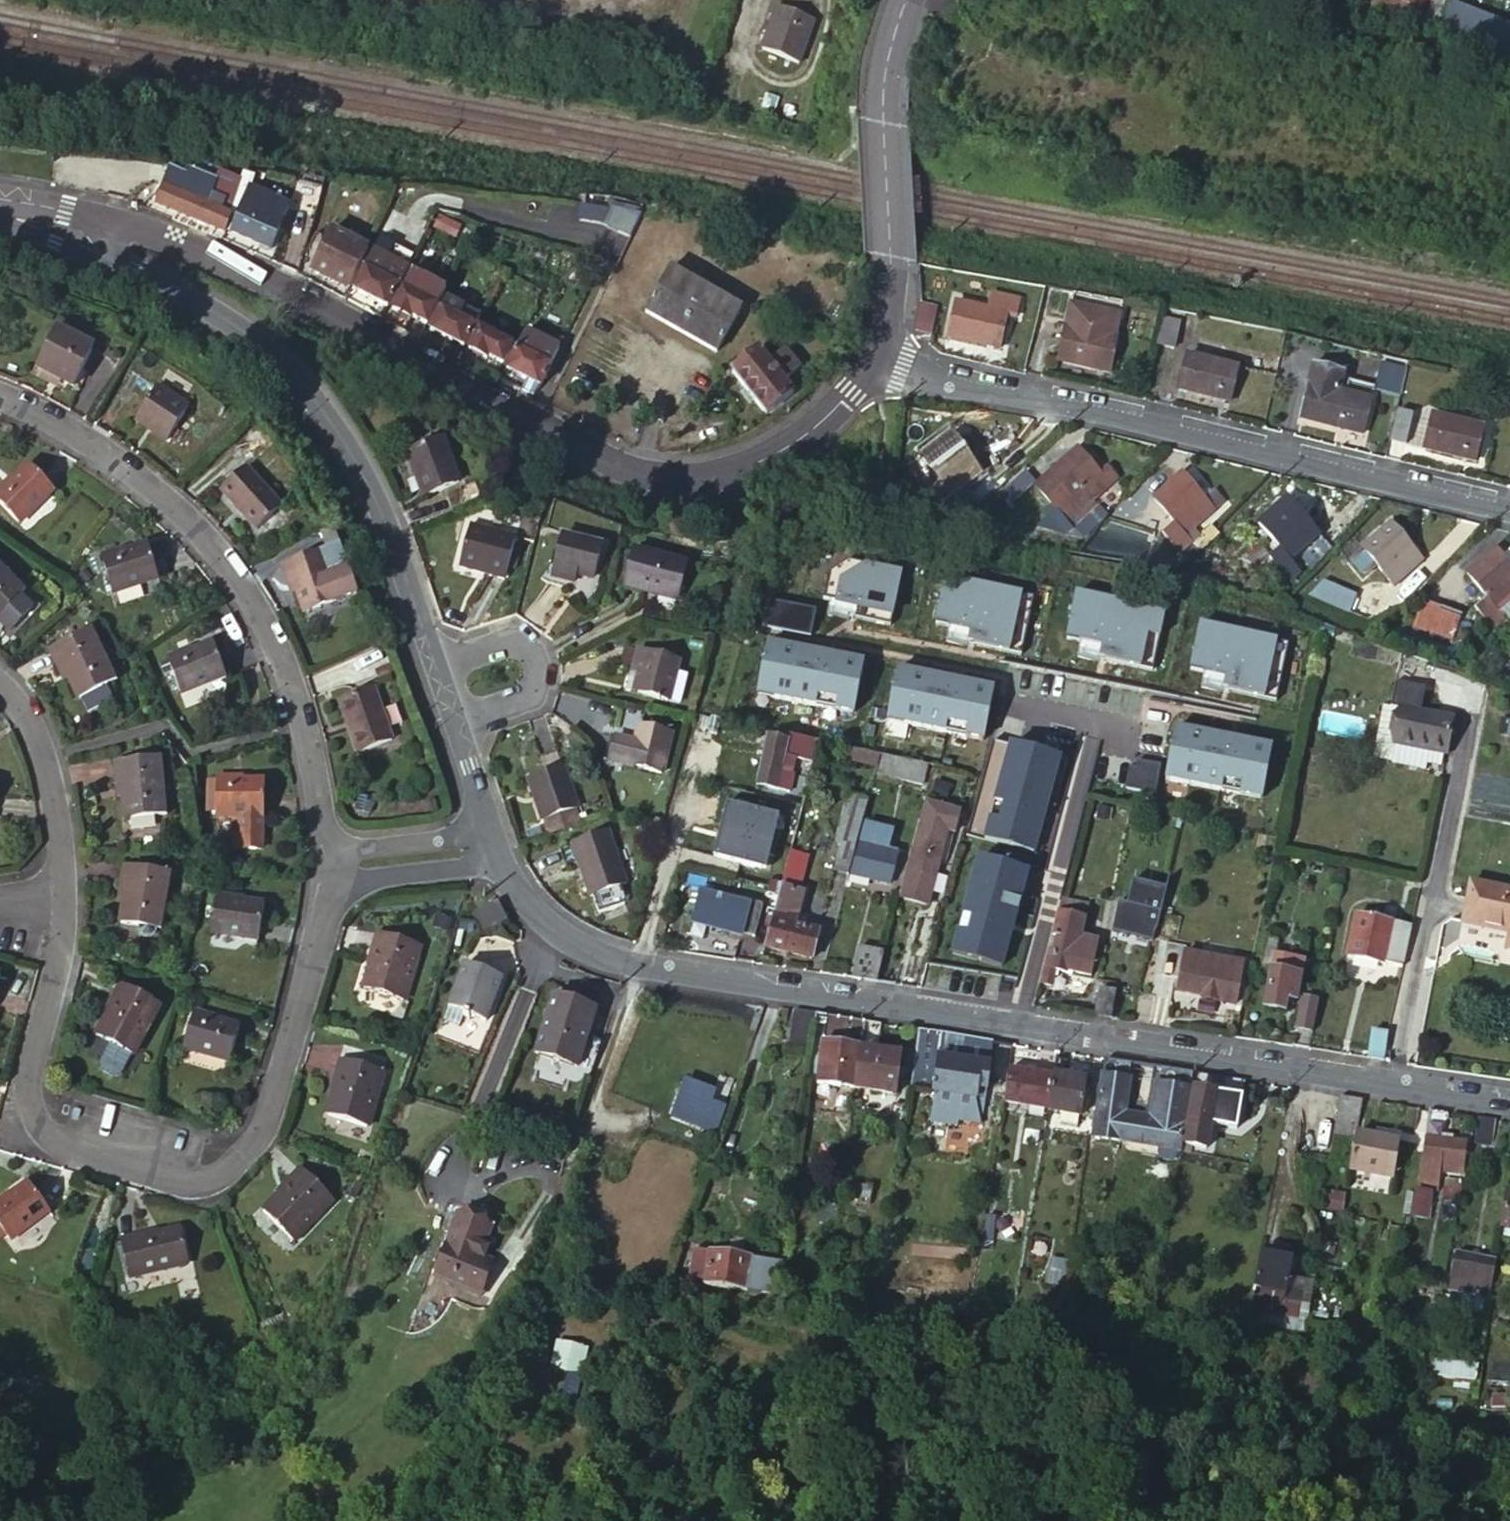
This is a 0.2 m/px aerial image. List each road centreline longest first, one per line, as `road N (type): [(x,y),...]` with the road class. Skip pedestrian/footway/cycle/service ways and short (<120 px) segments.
road 1 (residential): [(1509,1101),(640,967),(579,946),(532,907),(494,846)]
road 2 (tertiary): [(871,358),(783,452),(686,476),(598,462),(282,295),(169,246),(60,217)]
road 3 (residential): [(494,846),(385,512),(346,439),(257,339),(60,217)]
road 4 (residential): [(334,867),(265,1128),(224,1175),(198,1183),(53,1142),(32,1118),(26,1078),(60,950),(65,891)]
road 5 (residential): [(871,358),(1509,515)]
road 6 (residential): [(334,867),(302,717),(273,643),(233,574),(138,482),(71,433),(0,396)]
road 7 (tertiary): [(908,0),(883,84),(890,257),(871,358)]
road 8 (residential): [(65,891),(39,744),(0,686)]
road 9 (residential): [(346,865),(368,879),(469,866),(478,848)]
road 10 (residential): [(478,848),(462,837),(360,850),(346,865)]

